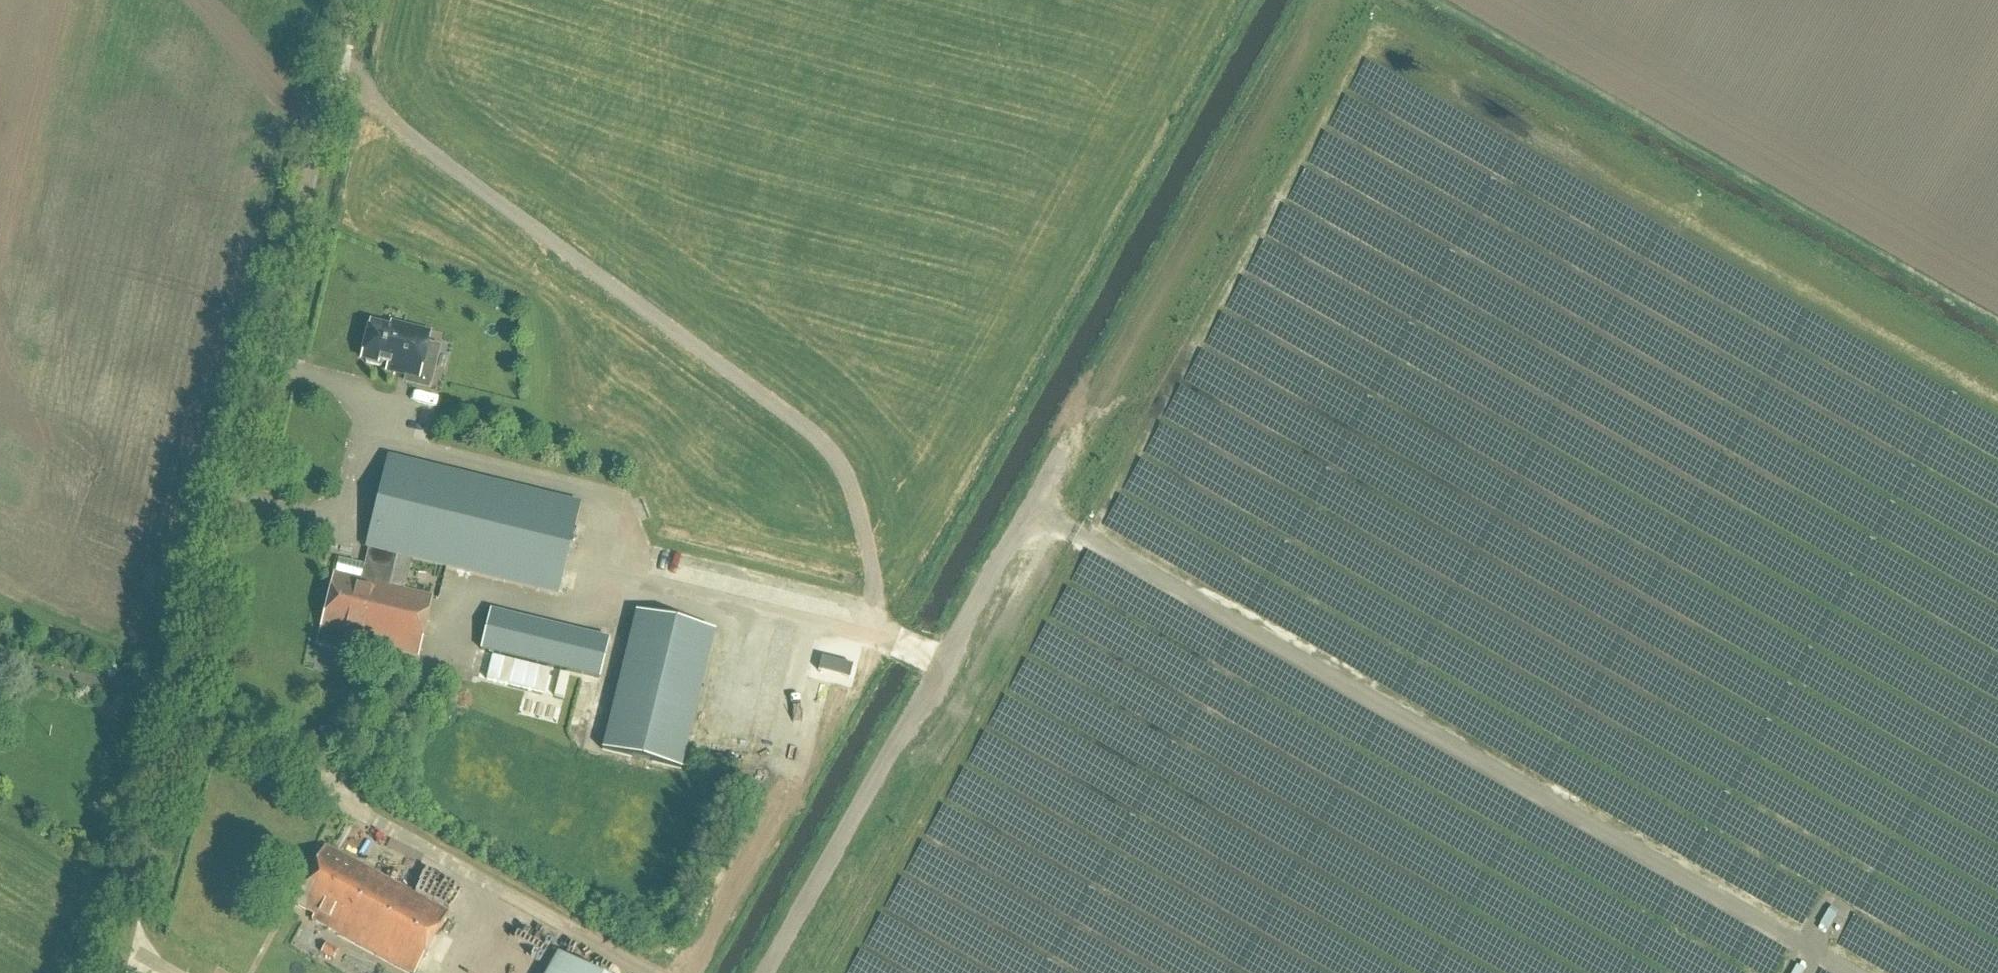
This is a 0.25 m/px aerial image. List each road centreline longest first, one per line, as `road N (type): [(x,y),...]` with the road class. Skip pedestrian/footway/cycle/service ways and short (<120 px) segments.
road 1 (unclassified): [(130,972),(359,0)]
road 2 (track): [(190,715),(643,972)]

